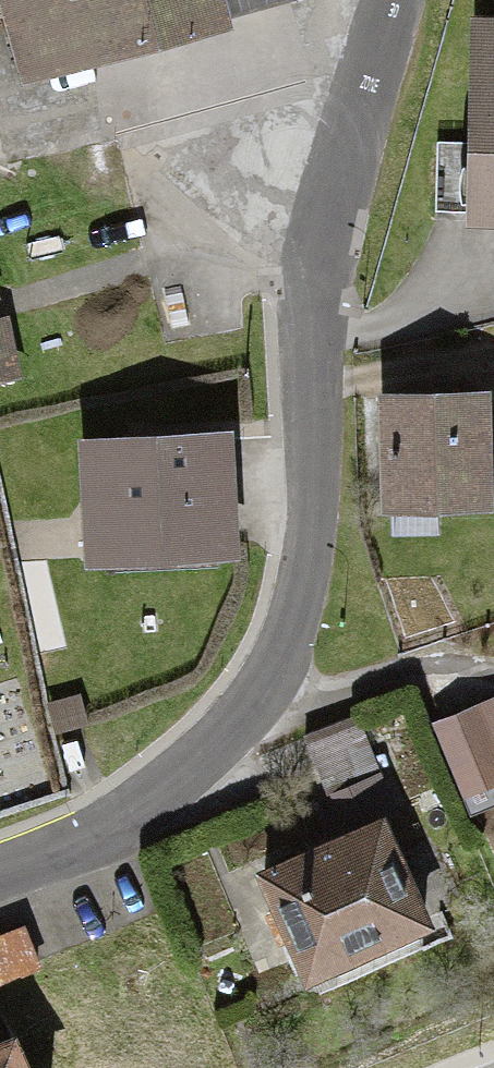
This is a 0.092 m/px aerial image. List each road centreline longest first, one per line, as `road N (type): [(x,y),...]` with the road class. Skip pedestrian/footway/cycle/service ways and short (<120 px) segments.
road 1 (residential): [(0,867),(118,821),(224,748),(287,643),(310,449),(321,203)]
road 2 (unclassified): [(364,82),(34,139)]
road 3 (unclassified): [(321,203),(19,297)]
road 4 (residential): [(321,203),(364,82)]

